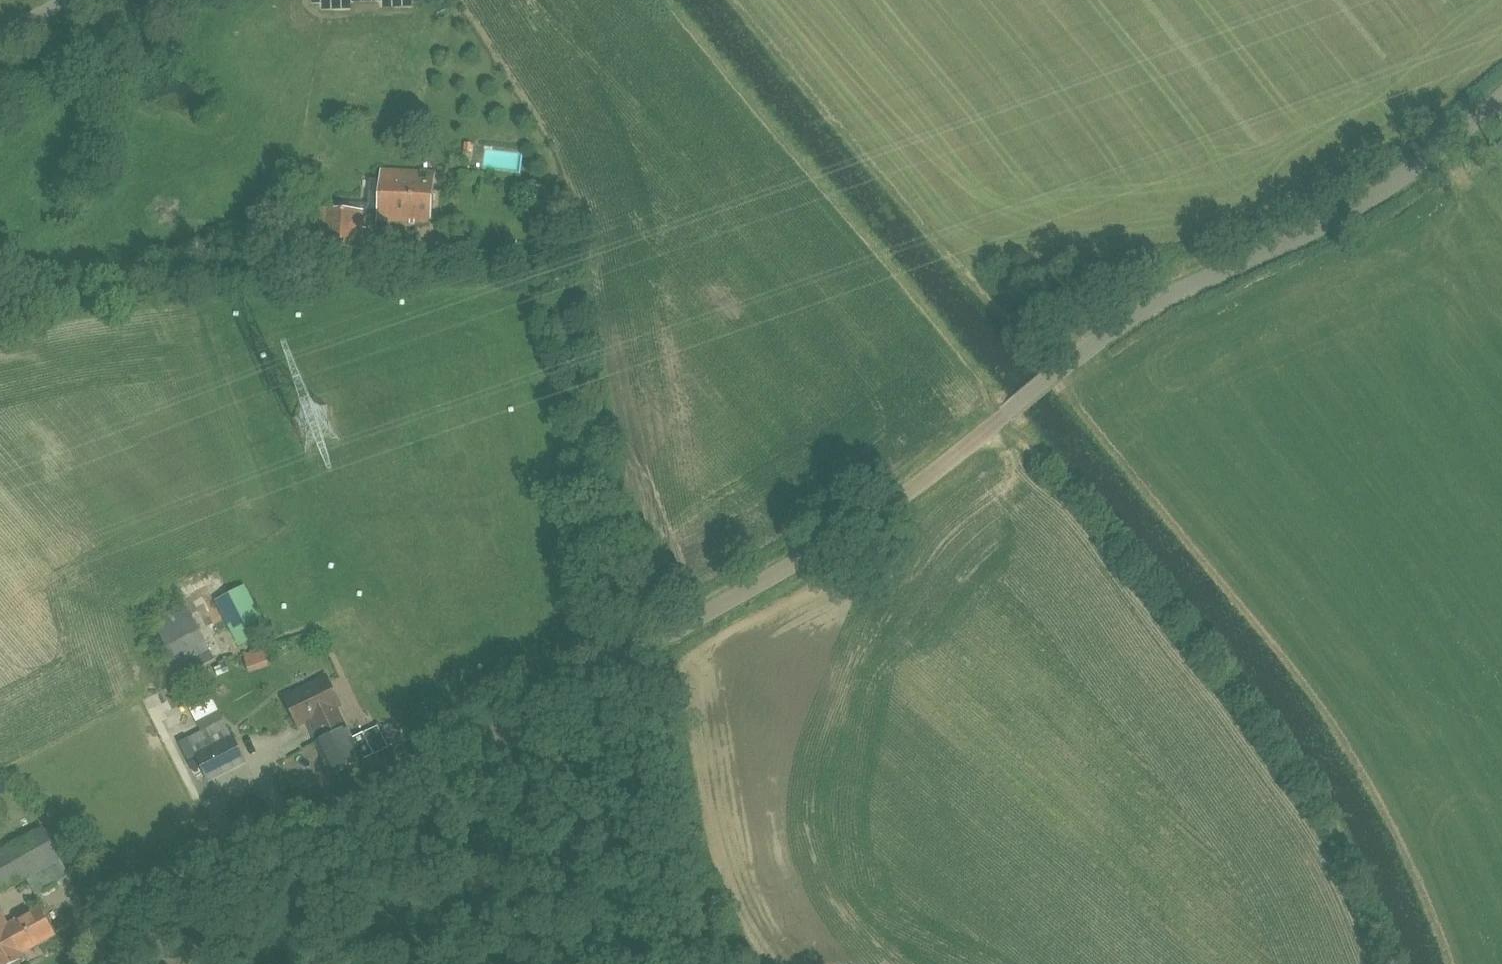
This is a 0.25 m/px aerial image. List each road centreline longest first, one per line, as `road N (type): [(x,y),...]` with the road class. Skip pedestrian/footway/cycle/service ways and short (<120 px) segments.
road 1 (unclassified): [(181,963),(211,904),(238,876),(748,593),(917,485),(1103,335),(1350,216),(1501,99)]

